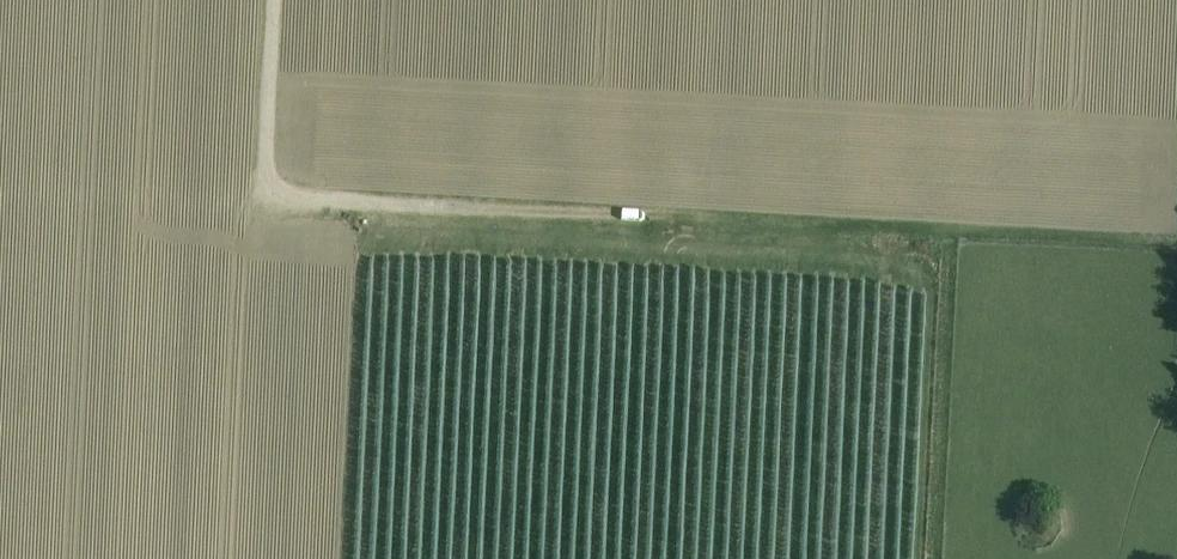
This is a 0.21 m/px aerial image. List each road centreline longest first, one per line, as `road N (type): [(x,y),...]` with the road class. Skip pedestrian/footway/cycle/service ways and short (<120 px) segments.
road 1 (track): [(1176,239),(286,197),(272,186),(266,165),(273,0)]
road 2 (track): [(918,558),(928,289),(901,265),(777,216)]
road 3 (track): [(346,558),(362,202)]

